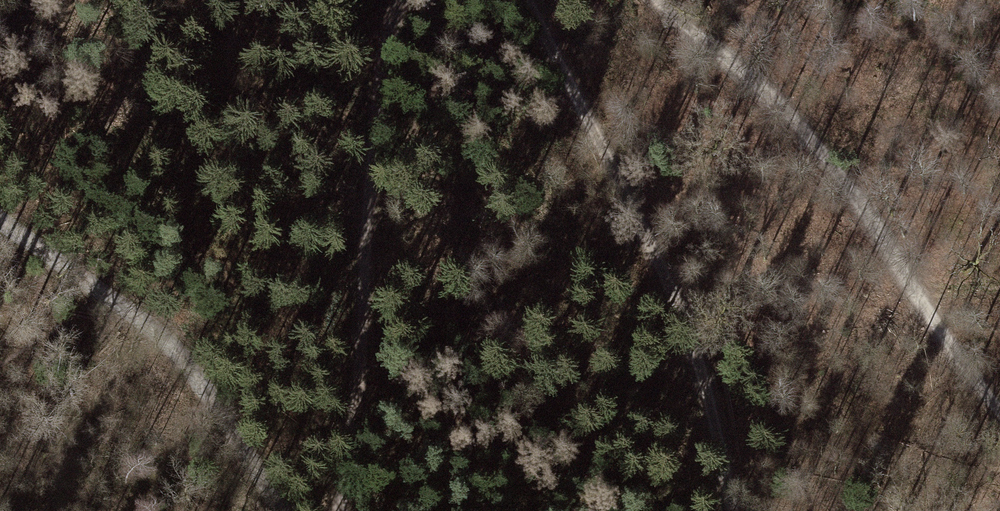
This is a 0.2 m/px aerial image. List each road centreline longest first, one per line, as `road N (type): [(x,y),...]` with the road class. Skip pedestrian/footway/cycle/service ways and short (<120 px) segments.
road 1 (track): [(730,510),(672,292),(527,0)]
road 2 (track): [(666,0),(792,117),(999,407)]
road 3 (track): [(335,510),(352,404),(360,193),(378,52),(399,0)]
road 4 (track): [(0,217),(174,347),(286,510)]

